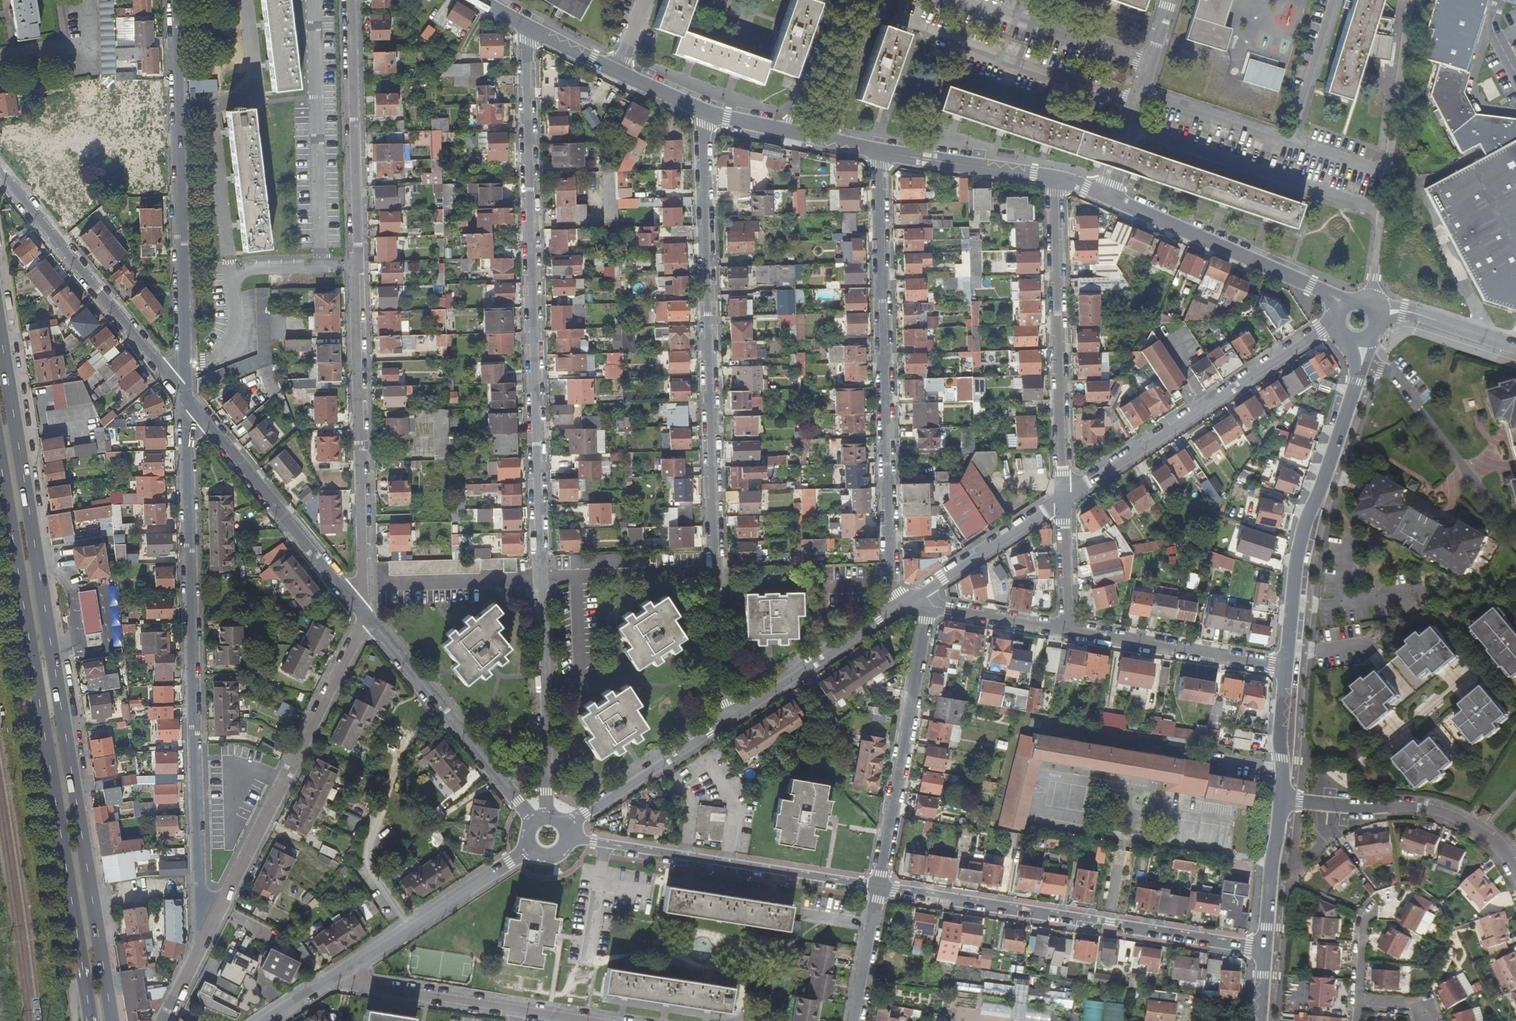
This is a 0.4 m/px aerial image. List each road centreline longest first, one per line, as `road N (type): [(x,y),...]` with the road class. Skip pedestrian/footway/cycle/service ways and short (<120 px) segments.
road 1 (residential): [(526,26),(547,805)]
road 2 (primary): [(112,1020),(0,352)]
road 3 (residential): [(352,0),(366,619)]
road 4 (residential): [(721,724),(703,111)]
road 5 (primary): [(0,475),(90,1020)]
road 6 (residential): [(187,399),(203,943)]
road 7 (residential): [(880,151),(899,605)]
road 8 (residential): [(175,0),(187,399)]
road 9 (residential): [(879,887),(1265,948)]
road 10 (residential): [(366,619),(203,943)]
road 11 (residential): [(1066,494),(1334,322)]
road 12 (residential): [(1363,362),(1300,542),(1287,667)]
road 13 (residential): [(1066,494),(1055,178)]
road 14 (residential): [(578,844),(879,887)]
road 15 (residential): [(187,399),(0,173)]
road 16 (residential): [(930,604),(879,887)]
road 17 (residential): [(366,619),(187,399)]
road 18 (residential): [(1105,195),(1342,303)]
road 19 (residential): [(1281,800),(1450,815),(1485,834),(1515,870)]
road 20 (residential): [(527,813),(366,619)]
road 21 (residential): [(1363,362),(1396,373),(1515,535)]
road 22 (residential): [(1287,667),(1068,628)]
road 23 (residential): [(721,724),(899,605)]
road 24 (residential): [(524,857),(347,967)]
road 25 (residential): [(1168,0),(1105,195)]
road 26 (residential): [(703,111),(526,26)]
road 27 (residential): [(517,1007),(369,984),(347,967)]
road 28 (residential): [(1055,178),(880,151)]
road 29 (residential): [(575,822),(721,724)]
road 30 (residential): [(920,592),(1066,494)]
road 31 (residential): [(1281,800),(1265,948)]
road 32 (residential): [(1378,313),(1404,312),(1515,346)]
road 33 (residential): [(1068,628),(930,604)]
road 34 (unclassified): [(836,0),(790,132)]
road 35 (unclassified): [(825,139),(869,10)]
road 36 (residential): [(879,887),(855,1020)]
road 37 (residential): [(1068,628),(1066,494)]
road 38 (residential): [(1287,667),(1281,800)]

